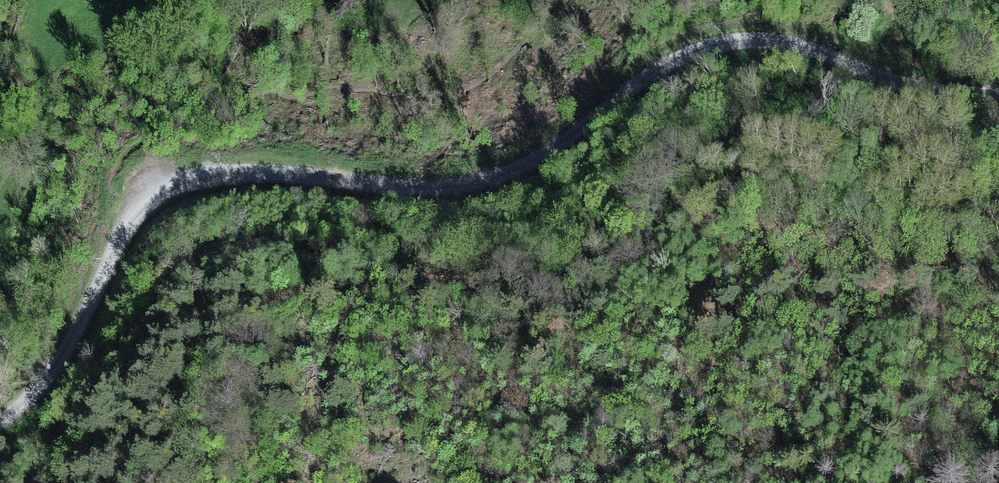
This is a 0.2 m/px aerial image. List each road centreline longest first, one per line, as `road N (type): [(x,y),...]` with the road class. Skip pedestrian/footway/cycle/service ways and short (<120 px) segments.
road 1 (track): [(124,233),(166,195),(230,177),(413,194),(474,188),(539,155),(620,93)]
road 2 (track): [(620,93),(689,58),(748,48),(931,92),(998,96)]
road 3 (track): [(0,422),(44,376),(124,233)]

